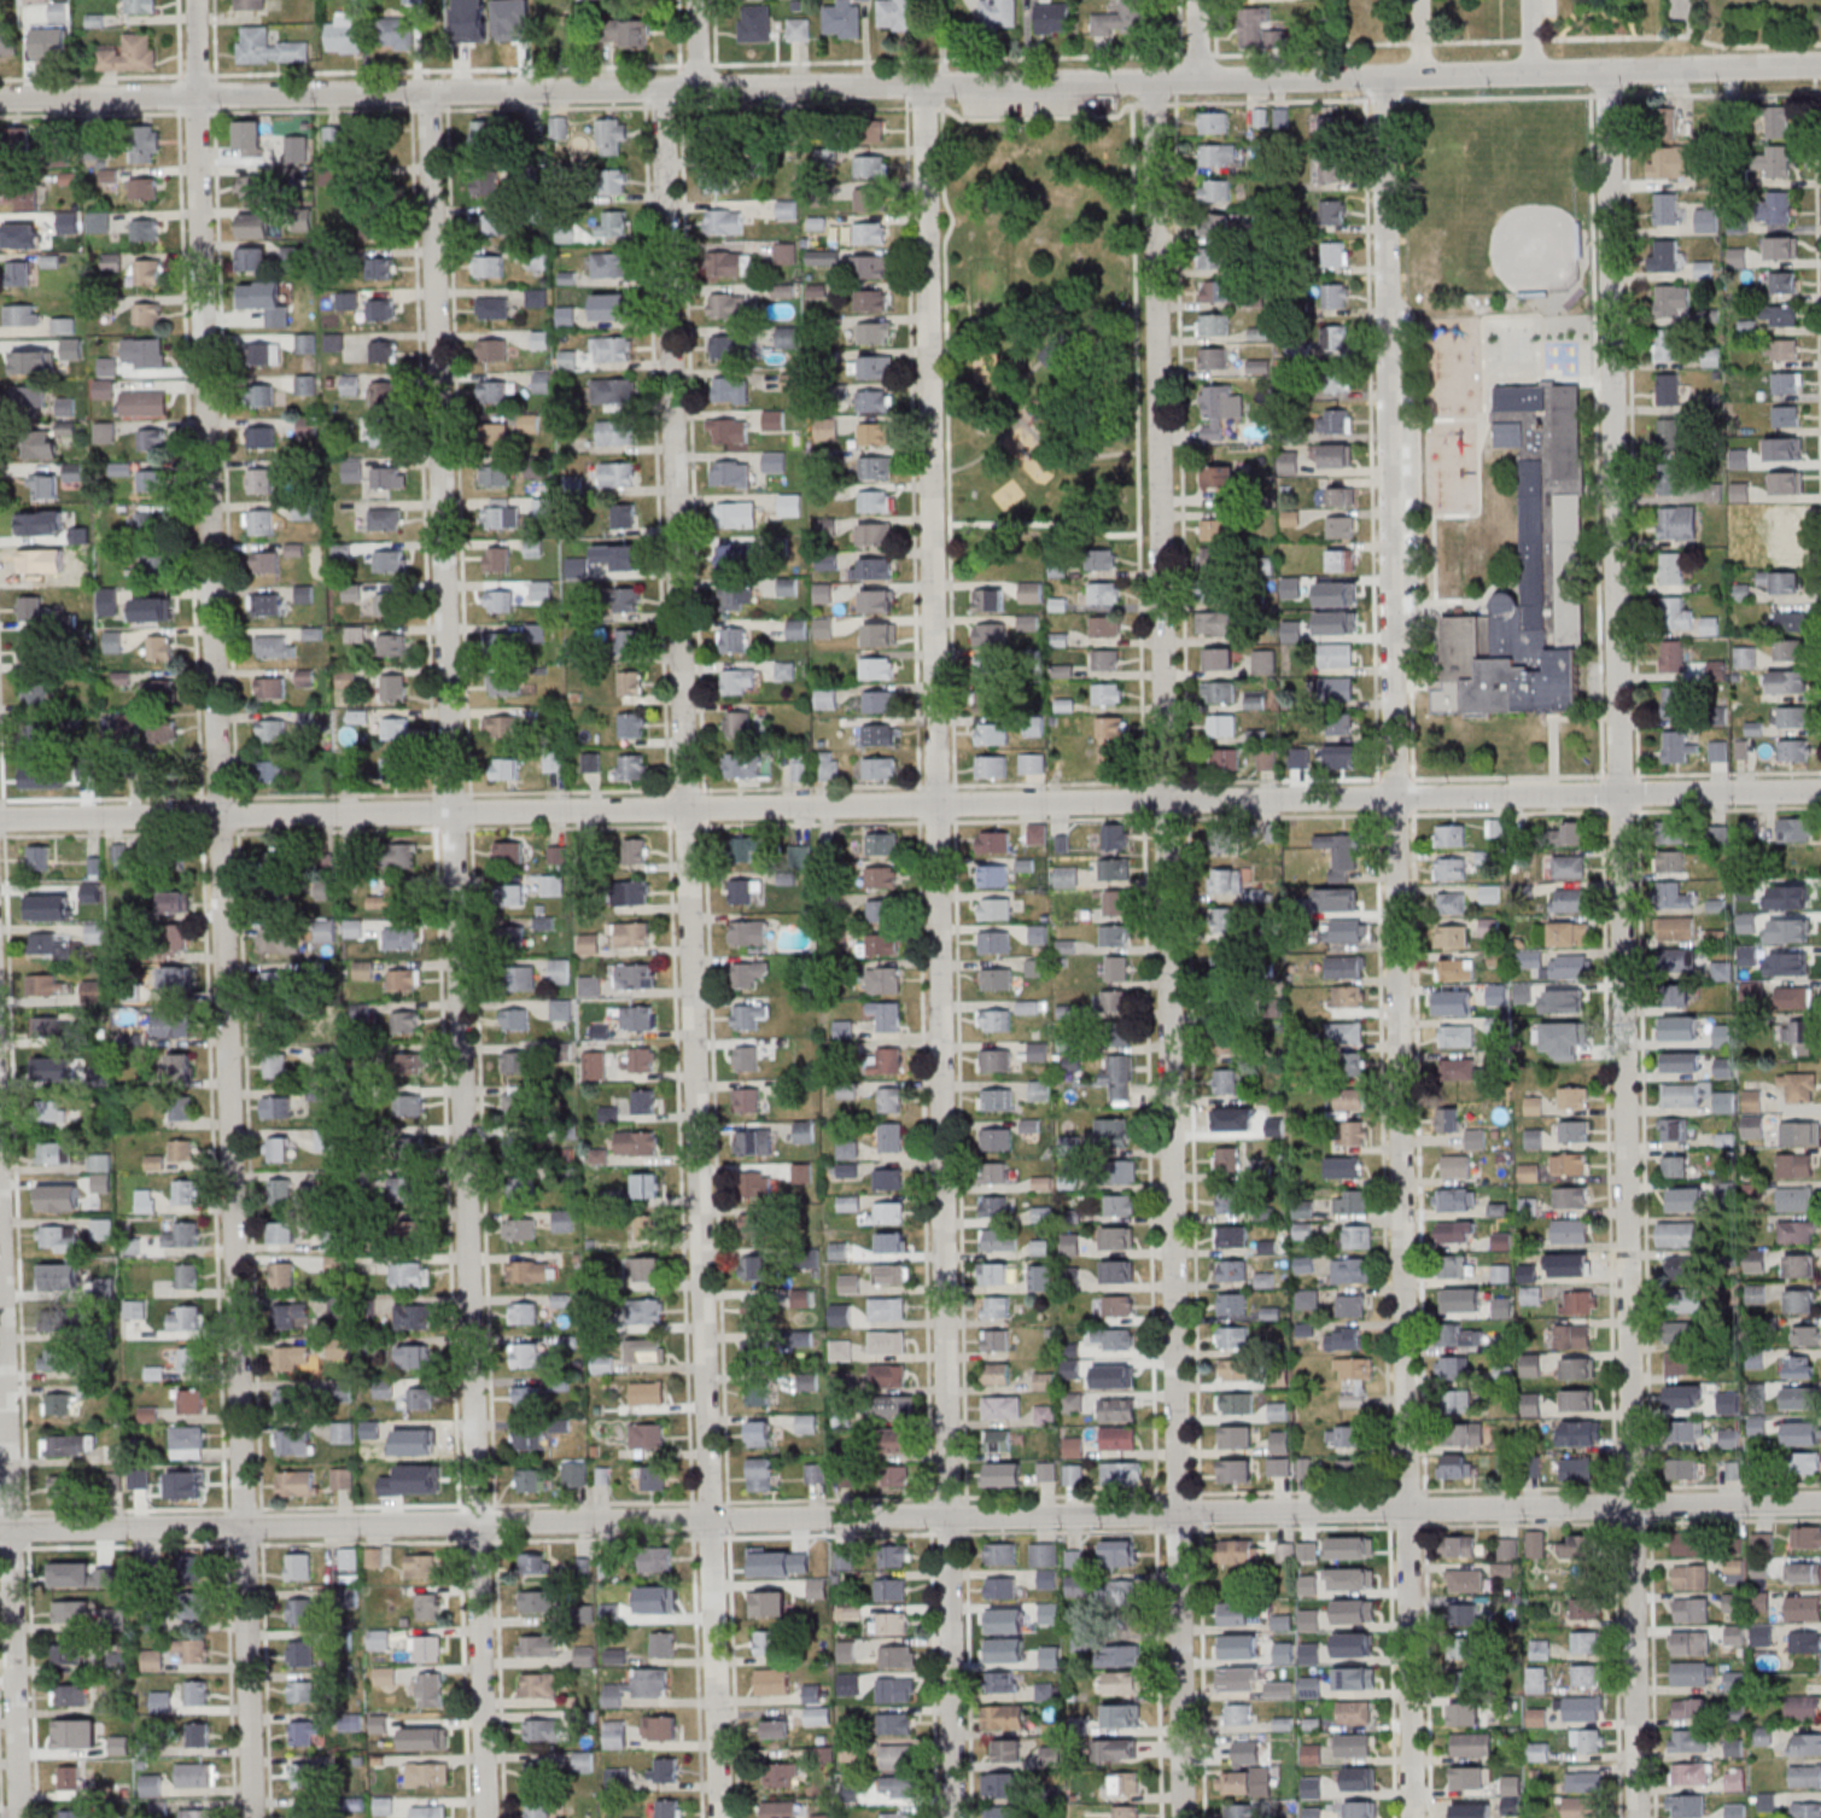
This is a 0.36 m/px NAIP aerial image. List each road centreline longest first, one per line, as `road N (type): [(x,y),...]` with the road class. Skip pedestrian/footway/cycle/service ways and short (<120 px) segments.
road 1 (tertiary): [(1820,66),(0,101)]
road 2 (residential): [(1820,1503),(0,1532)]
road 3 (residential): [(1820,791),(0,820)]
road 4 (residential): [(1636,1817),(1607,71)]
road 5 (residential): [(1413,1817),(1382,77)]
road 6 (residential): [(1184,1817),(1154,82)]
road 7 (residential): [(952,1817),(923,86)]
road 8 (residential): [(721,1817),(663,89)]
road 9 (residential): [(487,1817),(428,94)]
road 10 (residential): [(254,1817),(198,97)]
road 11 (residential): [(20,1817),(0,1227)]

